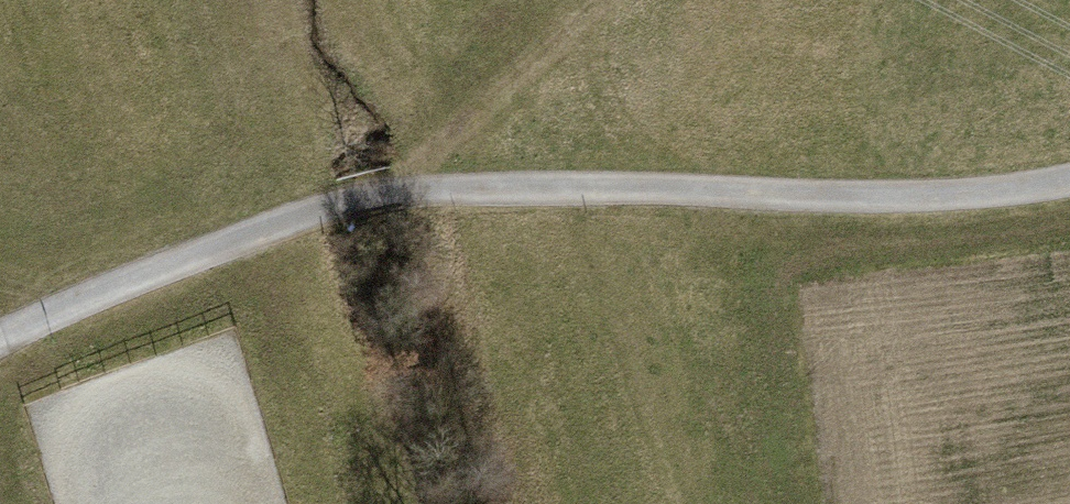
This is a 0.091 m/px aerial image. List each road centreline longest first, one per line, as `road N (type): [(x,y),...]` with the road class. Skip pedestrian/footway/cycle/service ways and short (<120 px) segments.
road 1 (track): [(397,193),(898,199),(1069,180)]
road 2 (track): [(0,337),(232,240),(397,193)]
road 3 (track): [(397,193),(412,166),(602,0)]

